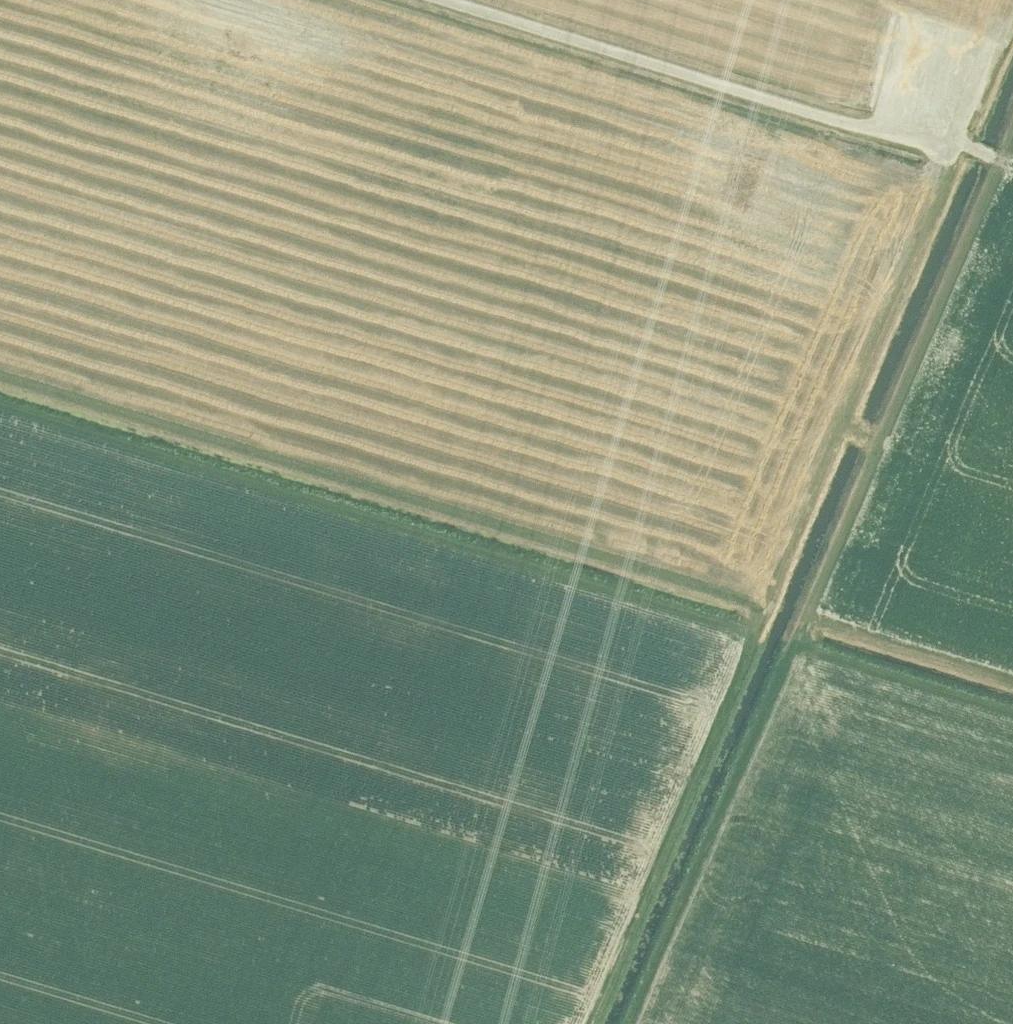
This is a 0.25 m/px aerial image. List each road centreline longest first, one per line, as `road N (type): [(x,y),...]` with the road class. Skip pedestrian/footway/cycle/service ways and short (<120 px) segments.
road 1 (track): [(952,153),(450,0)]
road 2 (track): [(919,228),(956,143),(1001,160)]

